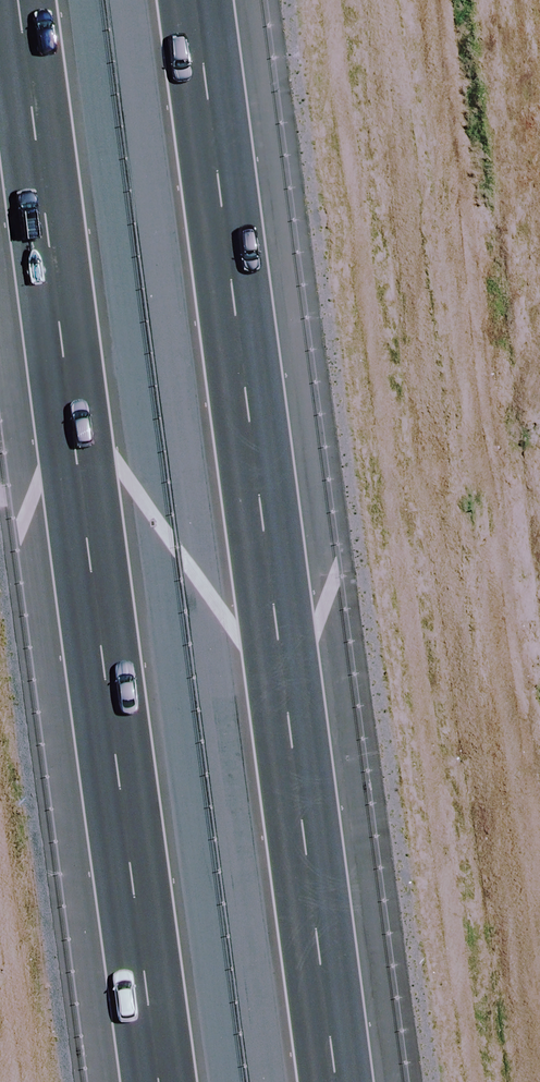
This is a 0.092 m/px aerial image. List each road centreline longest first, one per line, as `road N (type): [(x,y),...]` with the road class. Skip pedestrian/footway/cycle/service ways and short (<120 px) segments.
road 1 (motorway): [(160,1081),(18,0)]
road 2 (motorway): [(196,0),(335,1081)]

